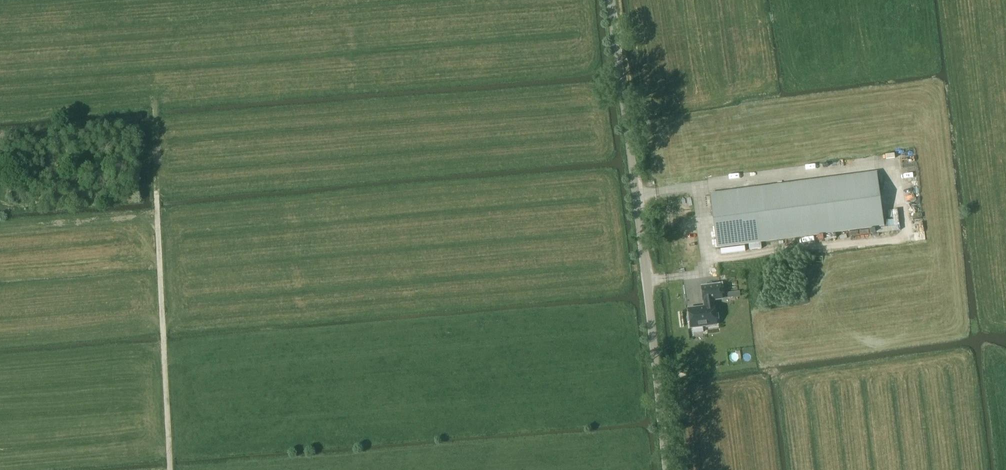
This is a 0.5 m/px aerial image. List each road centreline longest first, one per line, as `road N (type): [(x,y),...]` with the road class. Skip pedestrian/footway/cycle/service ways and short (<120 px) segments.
road 1 (unclassified): [(667,469),(611,0)]

